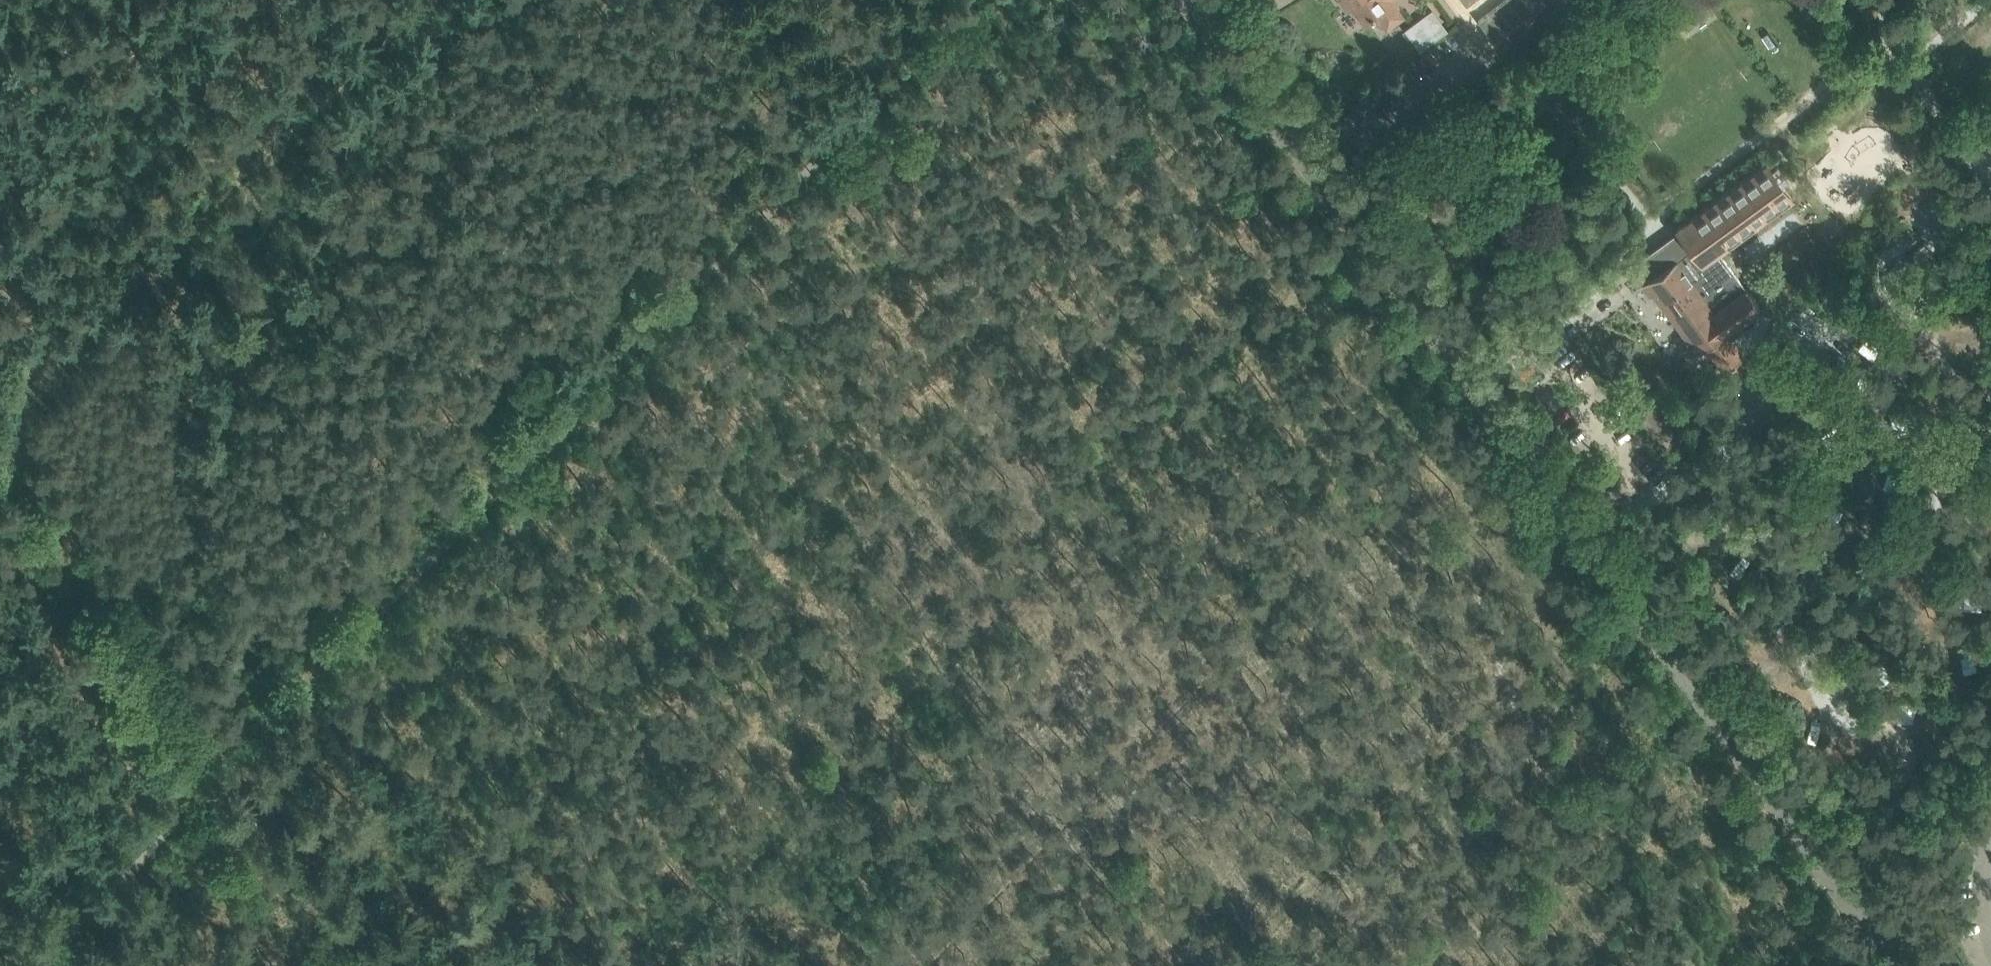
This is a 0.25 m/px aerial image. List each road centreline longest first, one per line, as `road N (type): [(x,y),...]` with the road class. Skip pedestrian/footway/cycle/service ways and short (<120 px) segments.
road 1 (unclassified): [(1895,965),(1182,0)]

